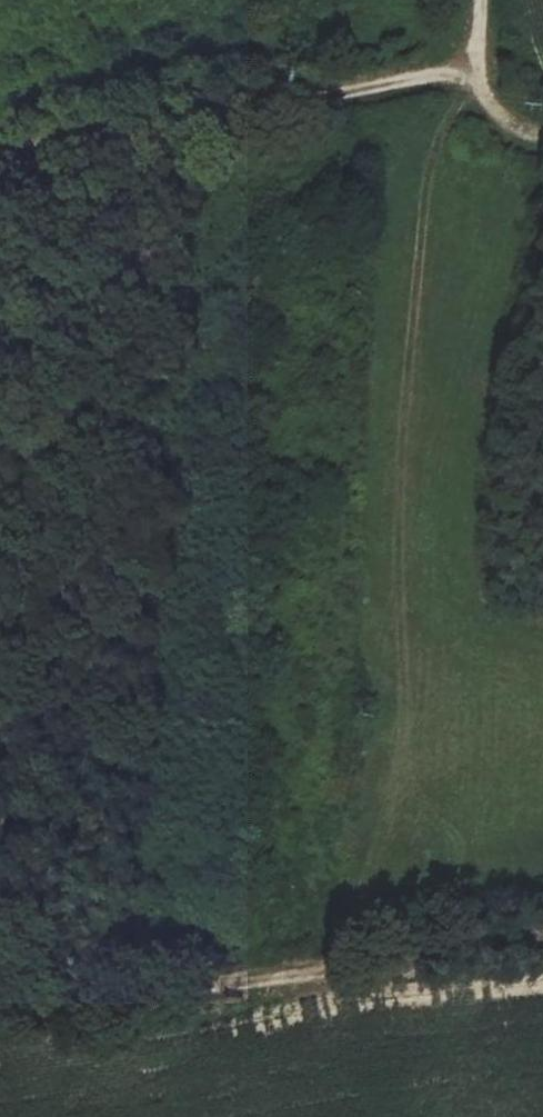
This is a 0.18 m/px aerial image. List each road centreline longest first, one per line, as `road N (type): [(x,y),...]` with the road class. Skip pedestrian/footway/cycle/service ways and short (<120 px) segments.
road 1 (track): [(172,124),(110,356),(115,544),(50,635),(0,950)]
road 2 (track): [(542,935),(0,1014)]
road 3 (track): [(480,88),(448,75),(172,124)]
road 4 (track): [(0,163),(172,124)]

